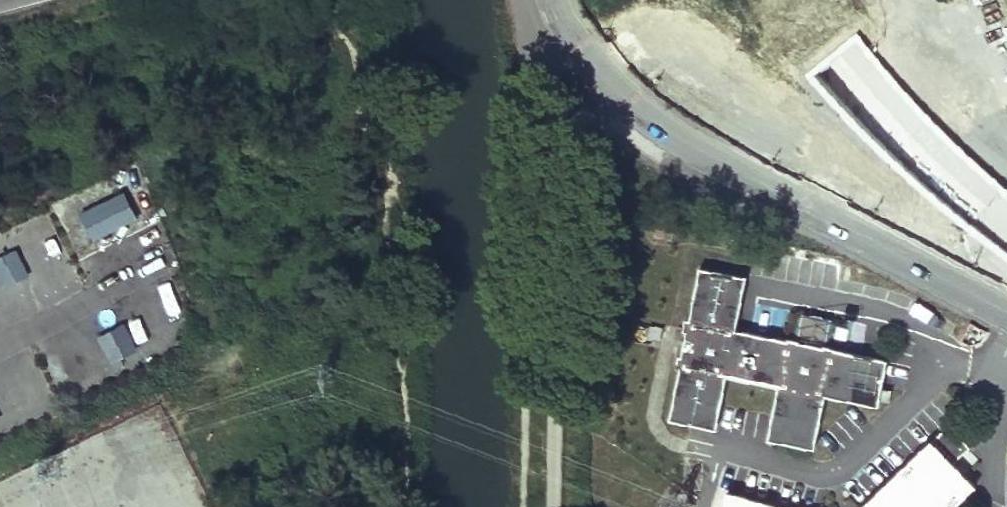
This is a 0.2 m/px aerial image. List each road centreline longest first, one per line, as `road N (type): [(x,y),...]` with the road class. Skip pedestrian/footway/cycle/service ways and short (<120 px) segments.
road 1 (unclassified): [(552,0),(577,46),(662,129),(1006,313)]

